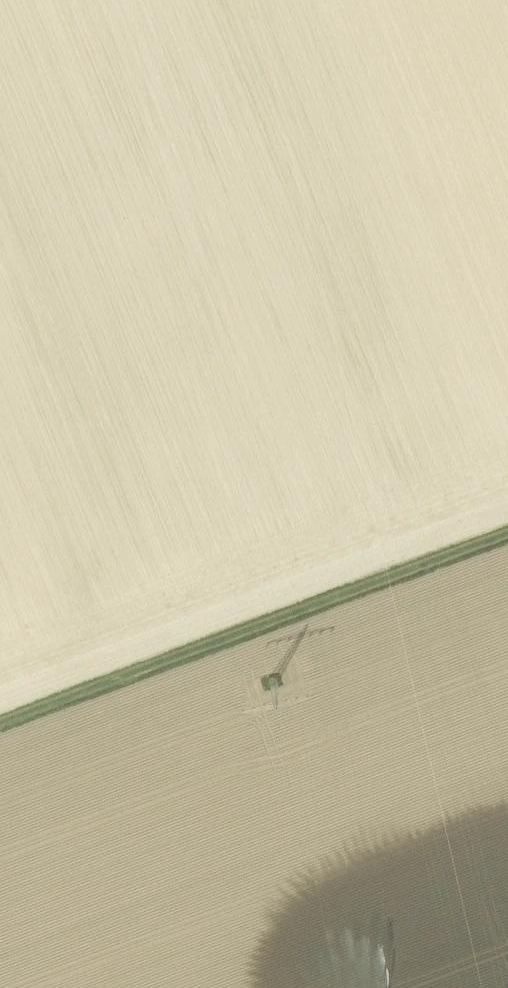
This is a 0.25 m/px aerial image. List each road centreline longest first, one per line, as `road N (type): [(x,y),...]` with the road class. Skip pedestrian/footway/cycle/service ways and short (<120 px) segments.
road 1 (unclassified): [(507,537),(0,725)]

